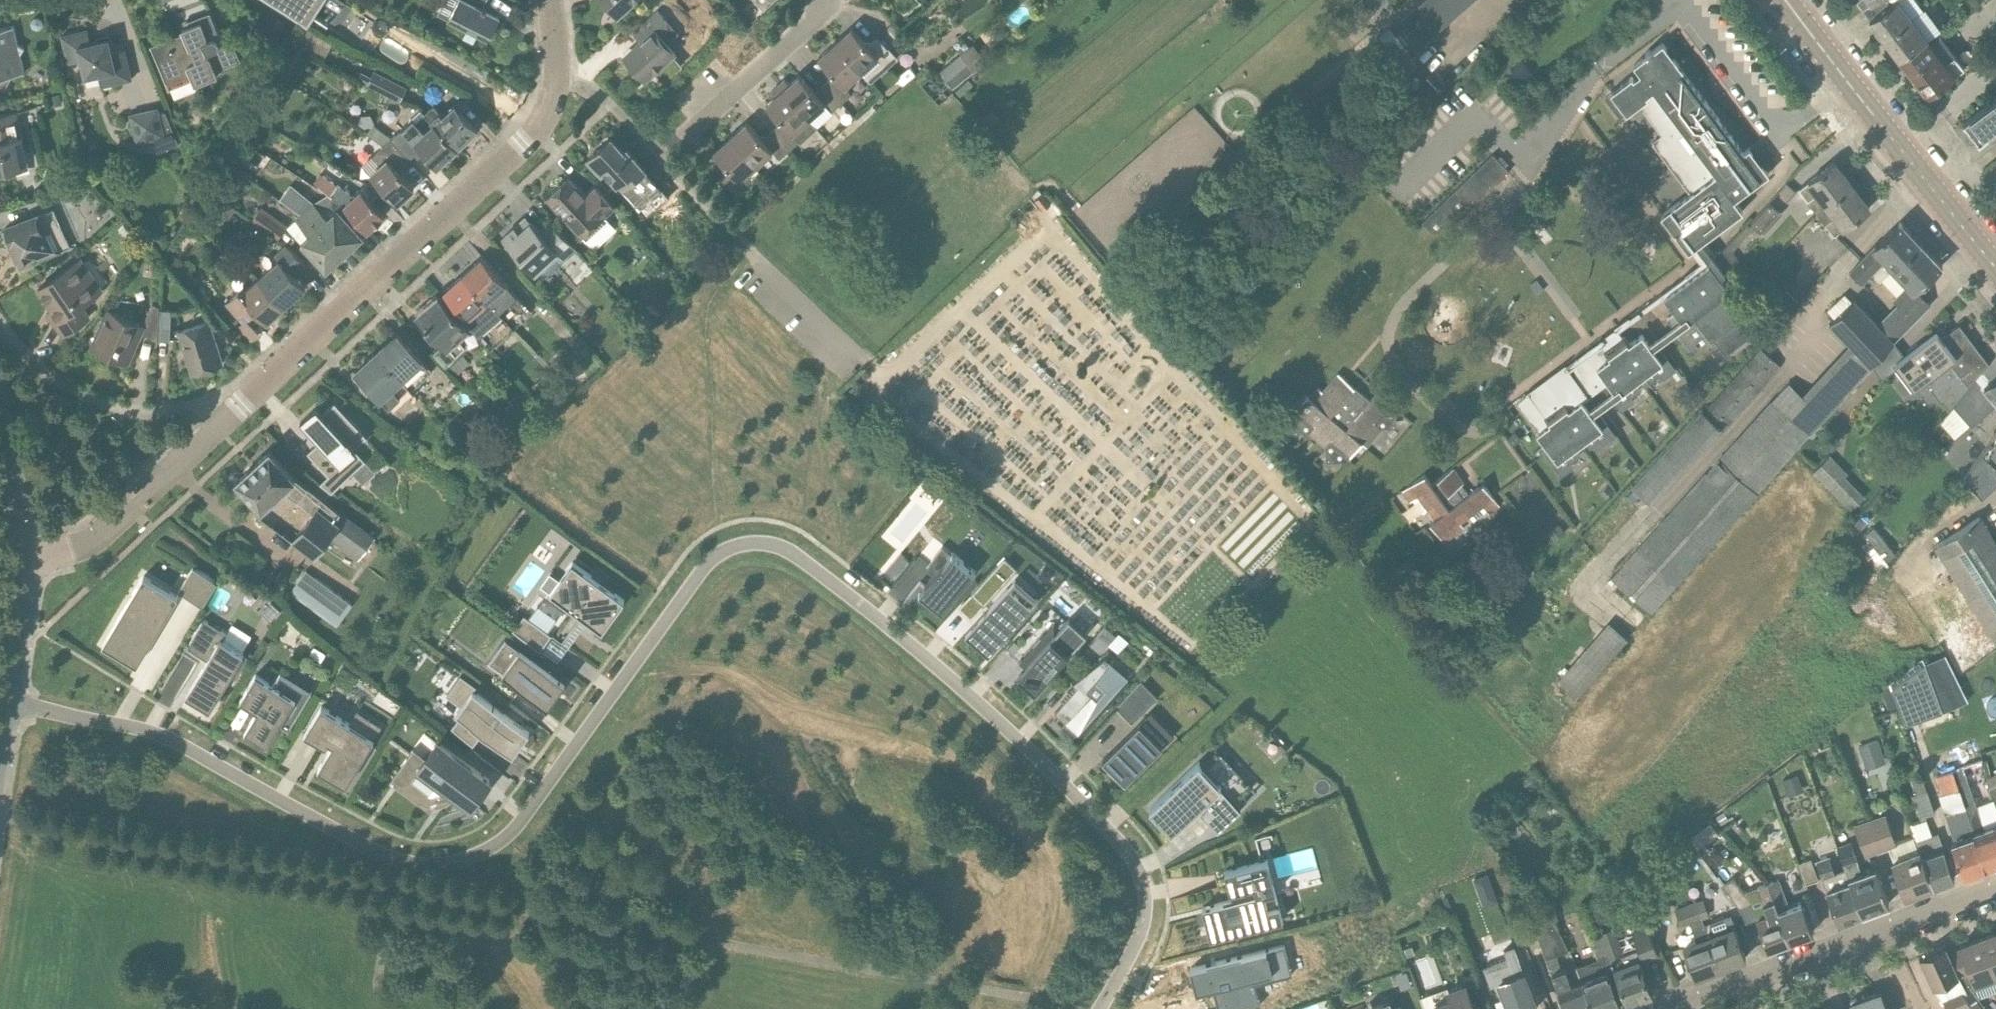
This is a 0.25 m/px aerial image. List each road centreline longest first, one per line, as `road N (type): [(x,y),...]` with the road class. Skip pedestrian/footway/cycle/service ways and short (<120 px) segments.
road 1 (residential): [(10,703),(135,731),(396,859),(474,854),(538,797),(706,563),(737,545),(766,543),(805,561),(961,685),(1125,846),(1145,910),(1100,1008)]
road 2 (residential): [(30,556),(101,535),(522,146),(544,118),(557,79)]
road 3 (residential): [(1995,886),(1672,1008)]
road 4 (tertiary): [(1995,269),(1786,0)]
road 5 (residential): [(686,135),(819,16),(820,0)]
road 6 (residential): [(10,703),(30,556)]
road 7 (residential): [(662,157),(615,107),(557,79)]

